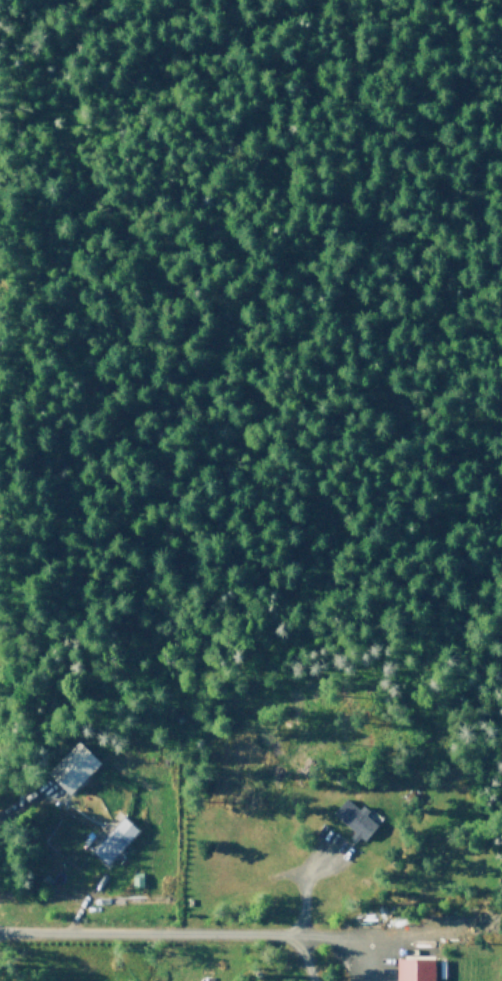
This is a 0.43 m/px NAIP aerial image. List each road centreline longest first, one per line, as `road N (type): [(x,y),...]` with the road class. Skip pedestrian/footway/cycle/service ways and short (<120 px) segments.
road 1 (residential): [(0,934),(275,934)]

